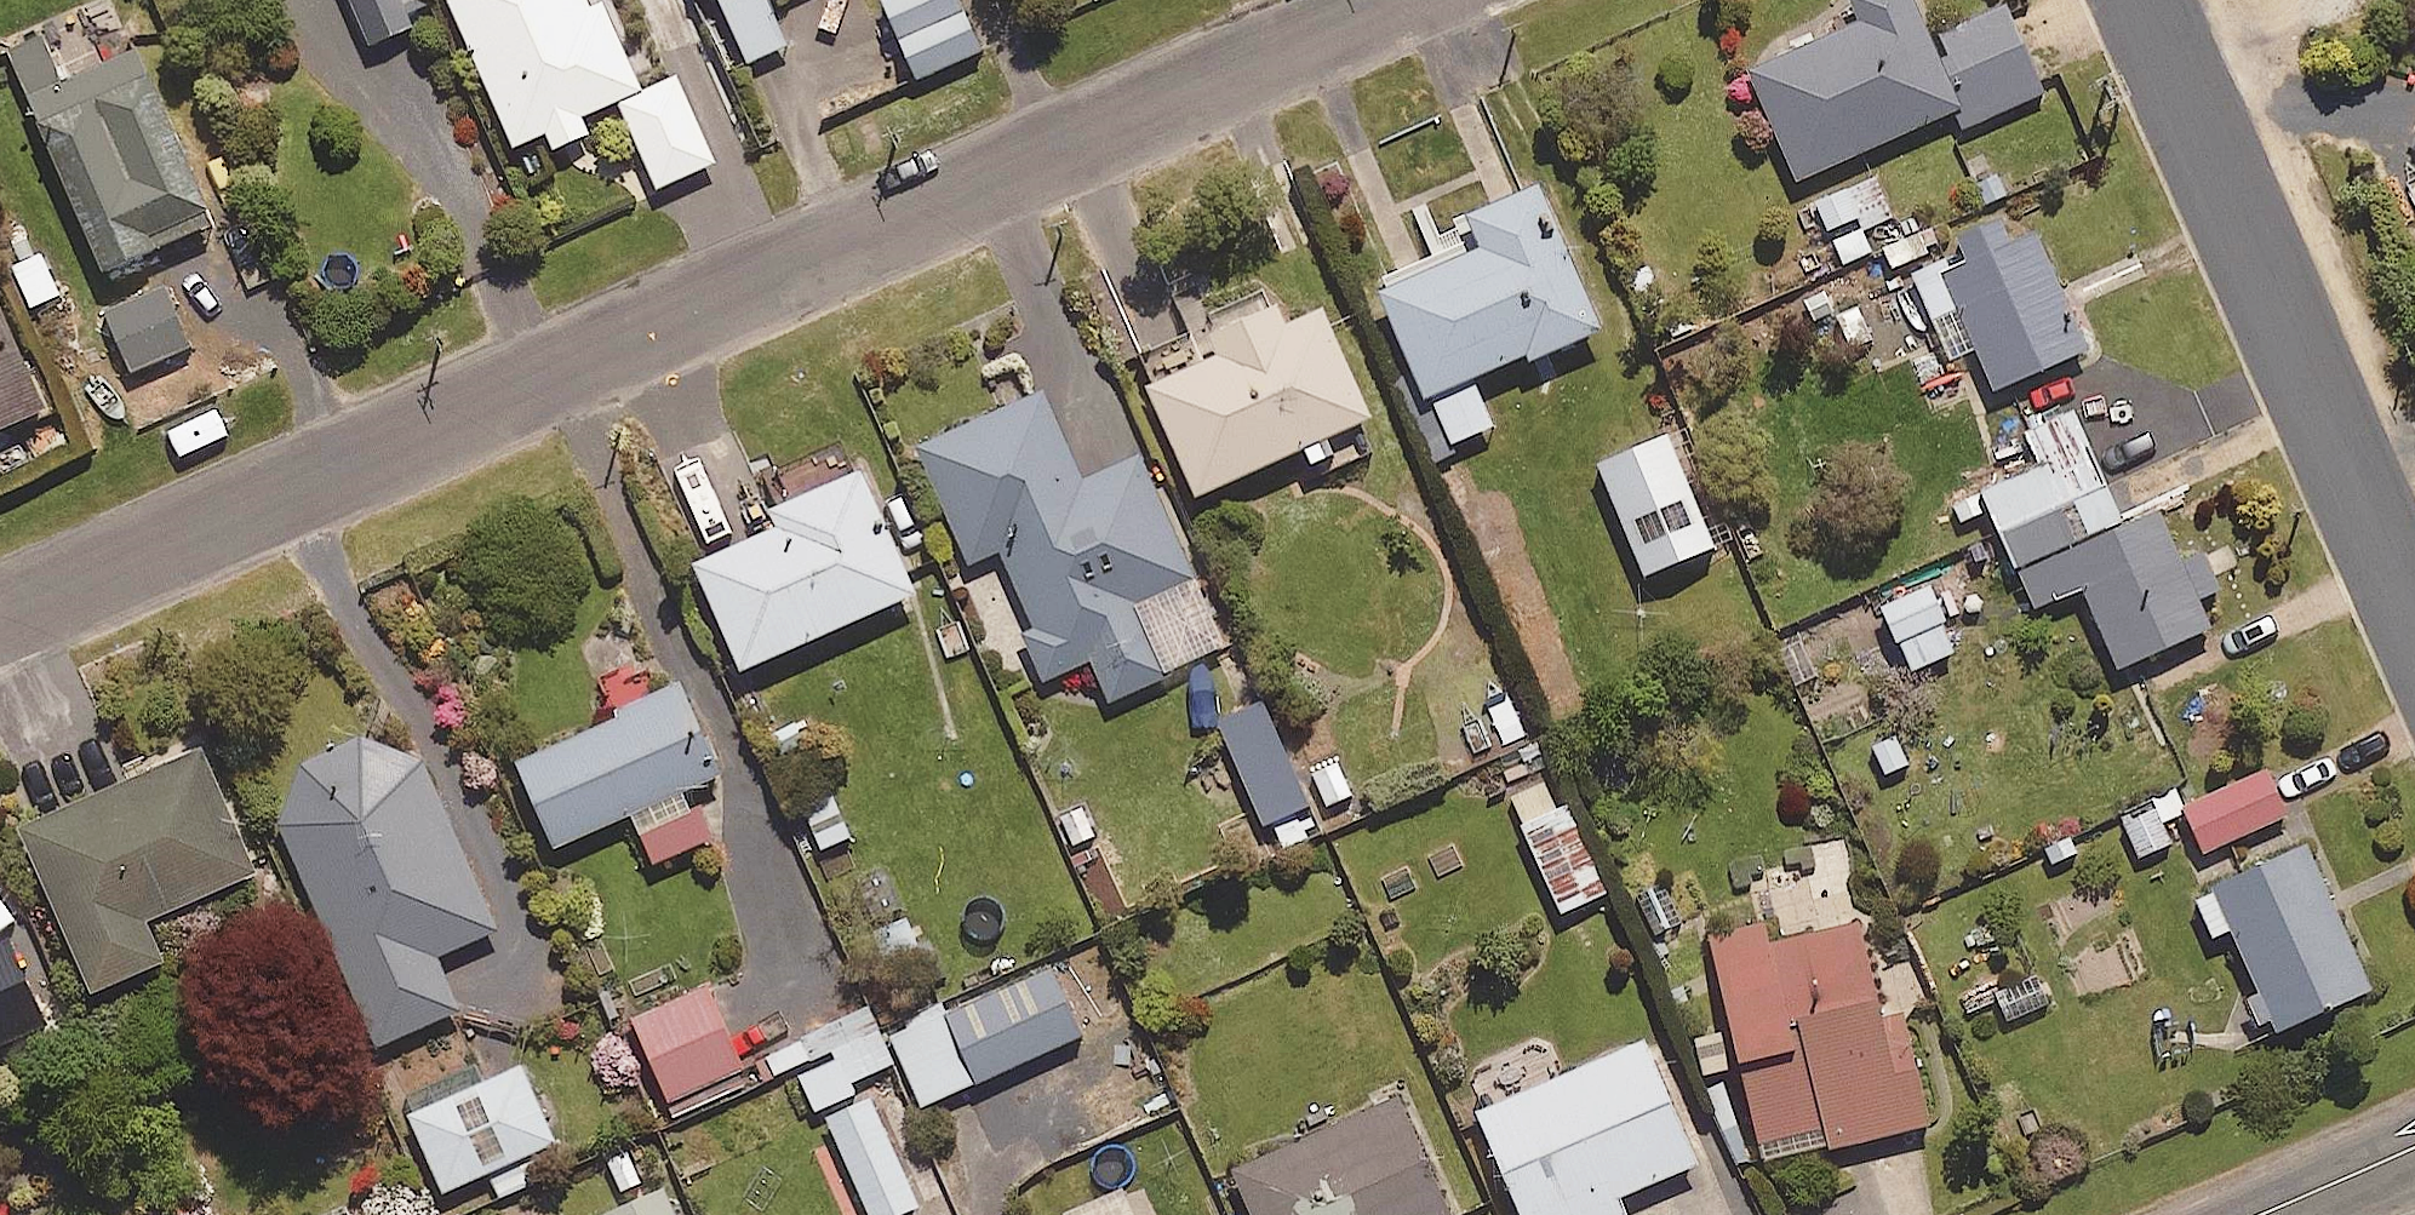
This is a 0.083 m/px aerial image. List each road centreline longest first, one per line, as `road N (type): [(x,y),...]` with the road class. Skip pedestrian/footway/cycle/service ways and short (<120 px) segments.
road 1 (residential): [(1392,0),(0,612)]
road 2 (residential): [(2140,0),(2414,625)]
road 3 (residential): [(2264,1214),(2414,1148)]

